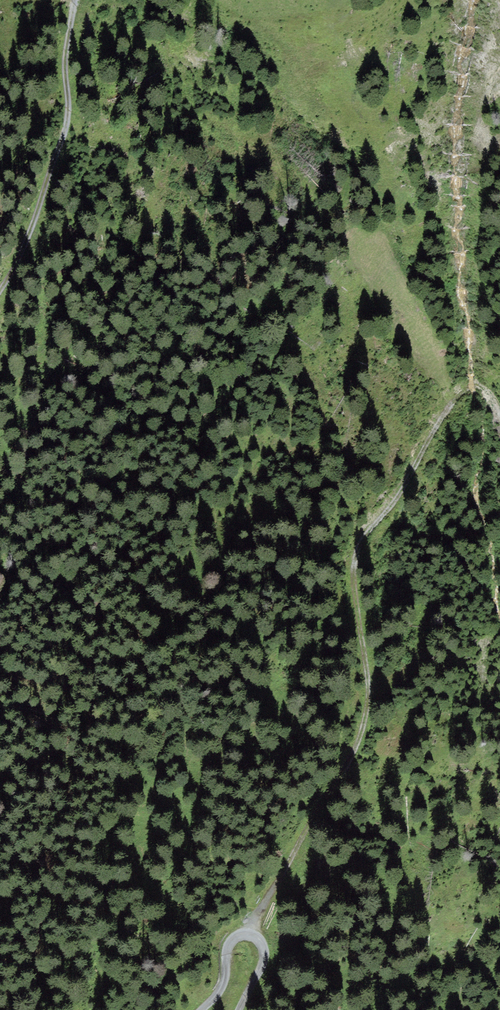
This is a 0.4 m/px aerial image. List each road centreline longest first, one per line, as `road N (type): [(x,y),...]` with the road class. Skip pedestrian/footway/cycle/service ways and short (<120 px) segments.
road 1 (track): [(256,936),(363,729),(354,554),(447,405),(462,394),(497,403)]
road 2 (track): [(74,0),(66,131),(35,219),(0,285)]
road 3 (track): [(236,1009),(263,960),(256,936),(246,932),(227,953),(219,998),(207,1009)]

